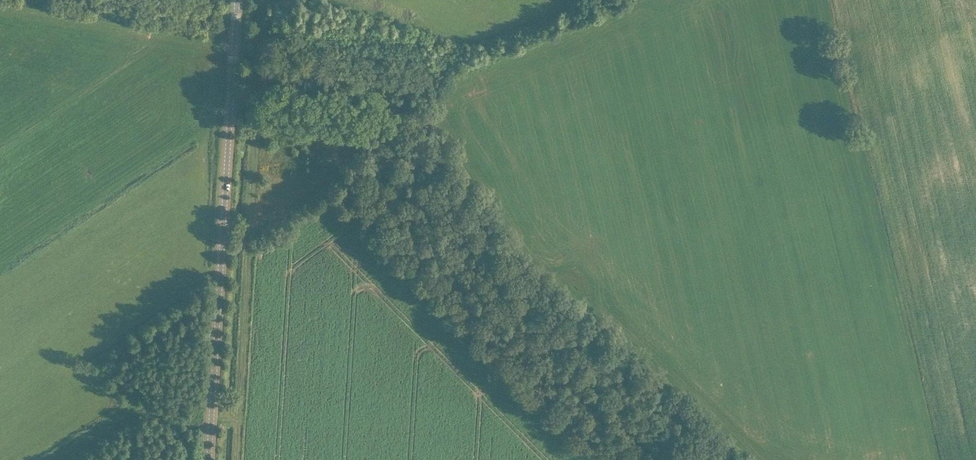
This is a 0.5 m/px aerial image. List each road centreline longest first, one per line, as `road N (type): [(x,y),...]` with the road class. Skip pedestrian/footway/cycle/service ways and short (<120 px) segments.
road 1 (tertiary): [(209,459),(237,0)]

